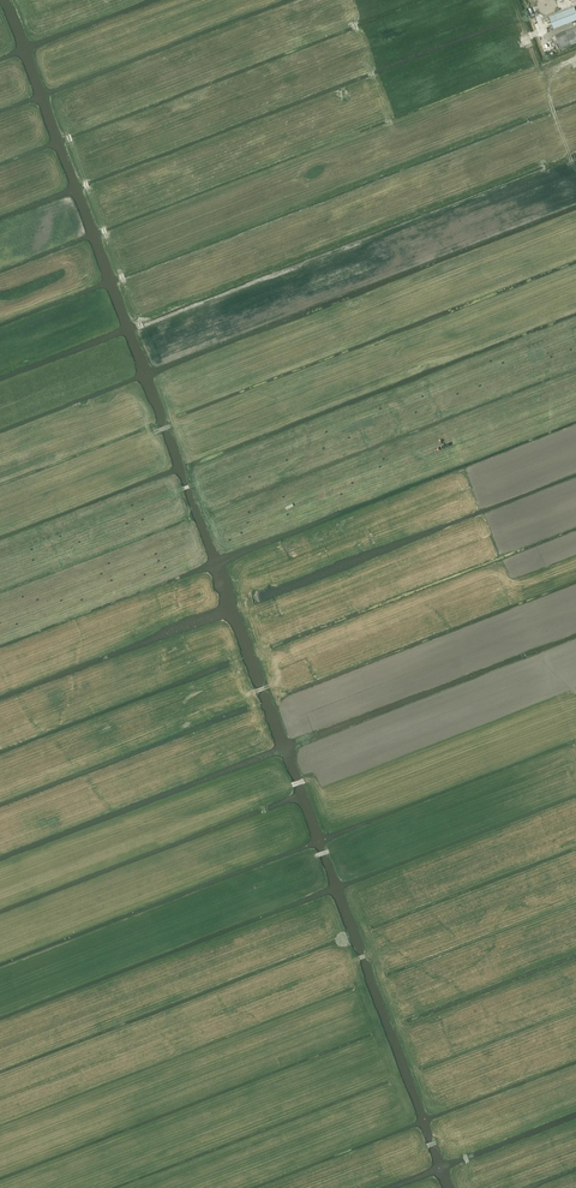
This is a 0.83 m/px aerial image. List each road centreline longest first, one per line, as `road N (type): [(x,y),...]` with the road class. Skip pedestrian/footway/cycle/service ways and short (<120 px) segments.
road 1 (track): [(0,1099),(373,952)]
road 2 (track): [(575,59),(555,77),(550,99),(575,172)]

